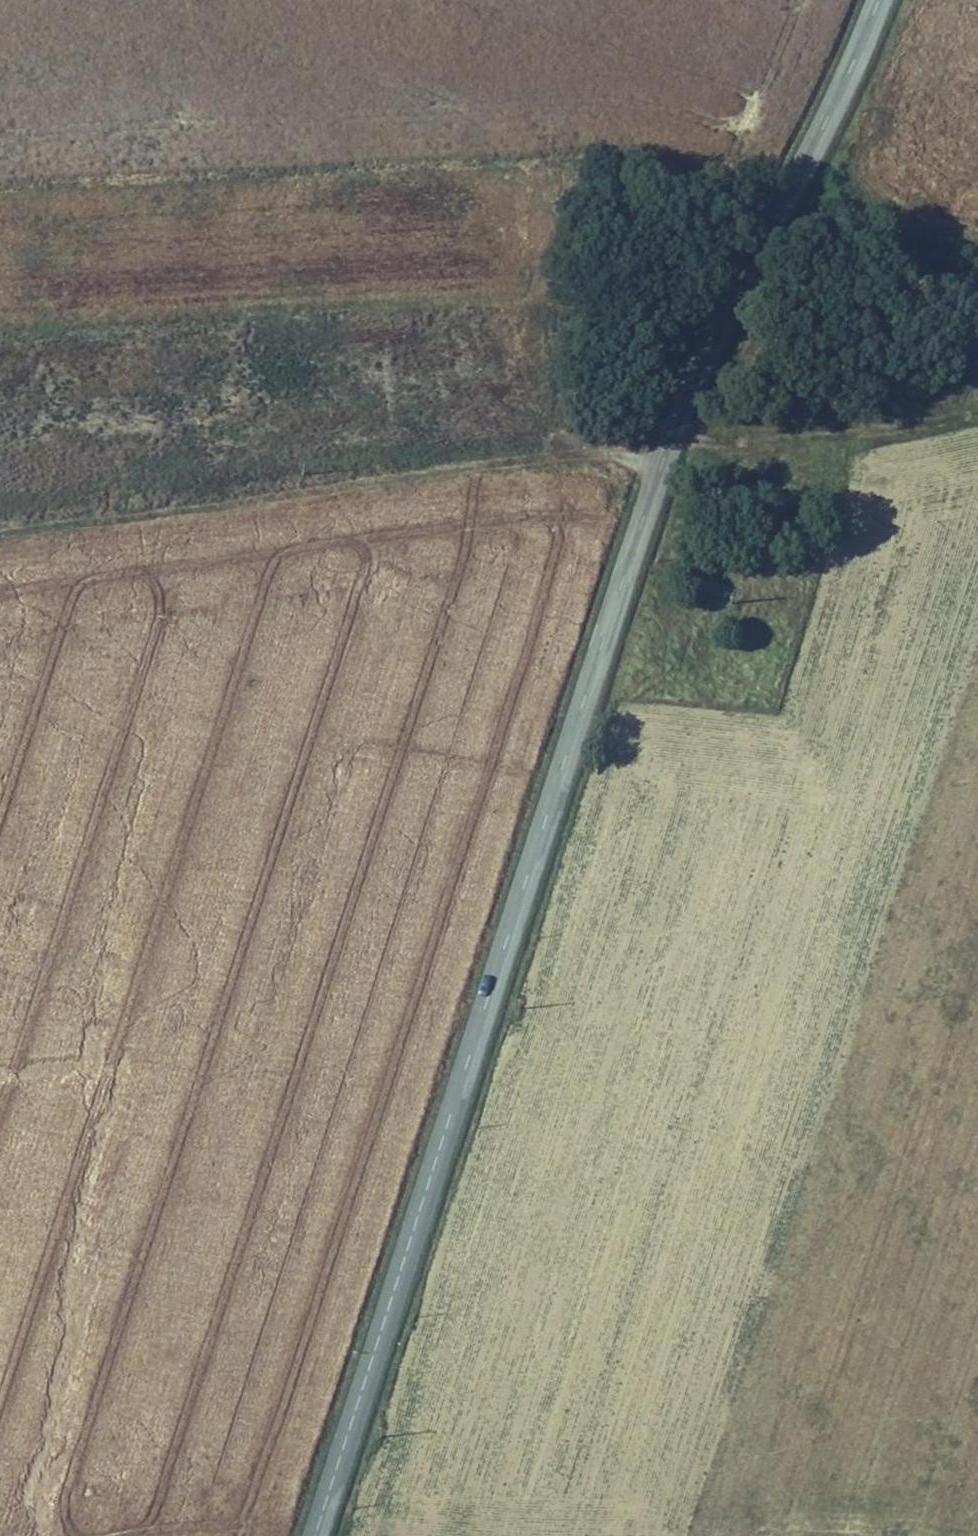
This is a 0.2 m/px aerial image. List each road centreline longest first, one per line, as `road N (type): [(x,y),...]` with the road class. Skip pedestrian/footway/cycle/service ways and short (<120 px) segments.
road 1 (tertiary): [(879,0),(673,440),(319,1535)]

